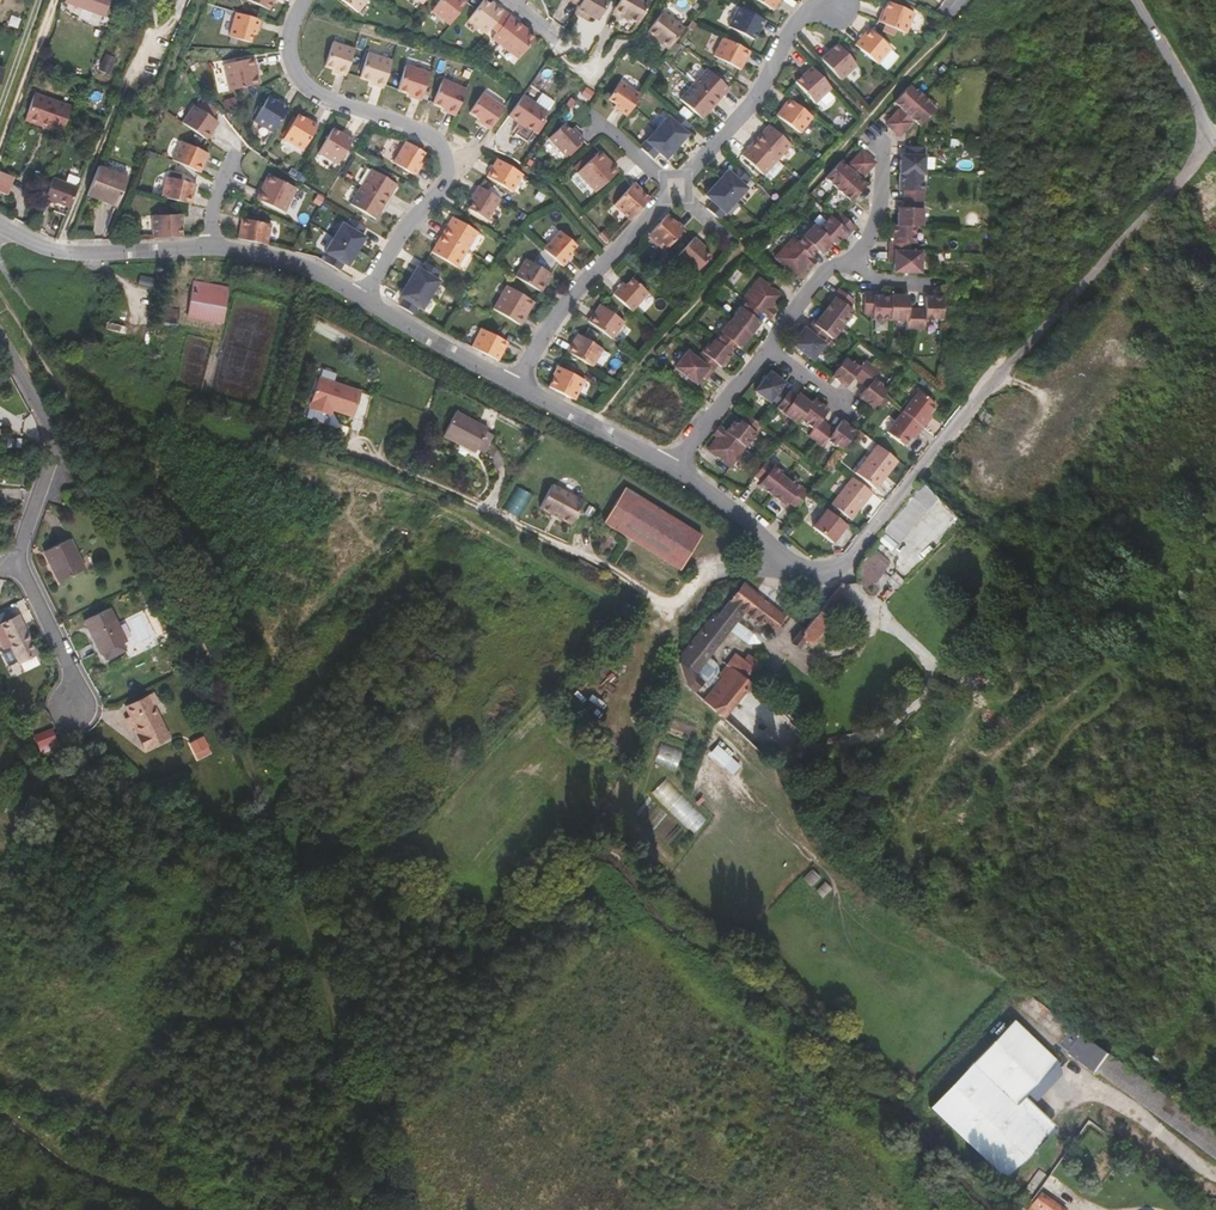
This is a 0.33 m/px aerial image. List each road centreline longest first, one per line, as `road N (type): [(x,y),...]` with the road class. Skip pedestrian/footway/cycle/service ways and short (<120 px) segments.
road 1 (unclassified): [(1207,116),(1205,144),(1184,174),(851,556)]
road 2 (residential): [(362,300),(446,180),(447,166),(432,135),(300,79),(290,29),(304,0)]
road 3 (residential): [(851,556),(829,572),(800,569),(671,466),(515,387)]
road 4 (residential): [(515,387),(562,305),(675,191)]
road 5 (track): [(0,1094),(226,1209)]
road 6 (residential): [(675,191),(747,107),(806,14),(836,6)]
road 7 (residential): [(17,564),(53,441),(0,338)]
road 8 (residential): [(211,248),(61,253),(0,225)]
road 9 (residential): [(515,387),(362,300)]
road 10 (residential): [(362,300),(309,270),(211,248)]
road 11 (residential): [(17,564),(72,680),(71,708)]
road 12 (unclassified): [(1143,0),(1207,116)]

